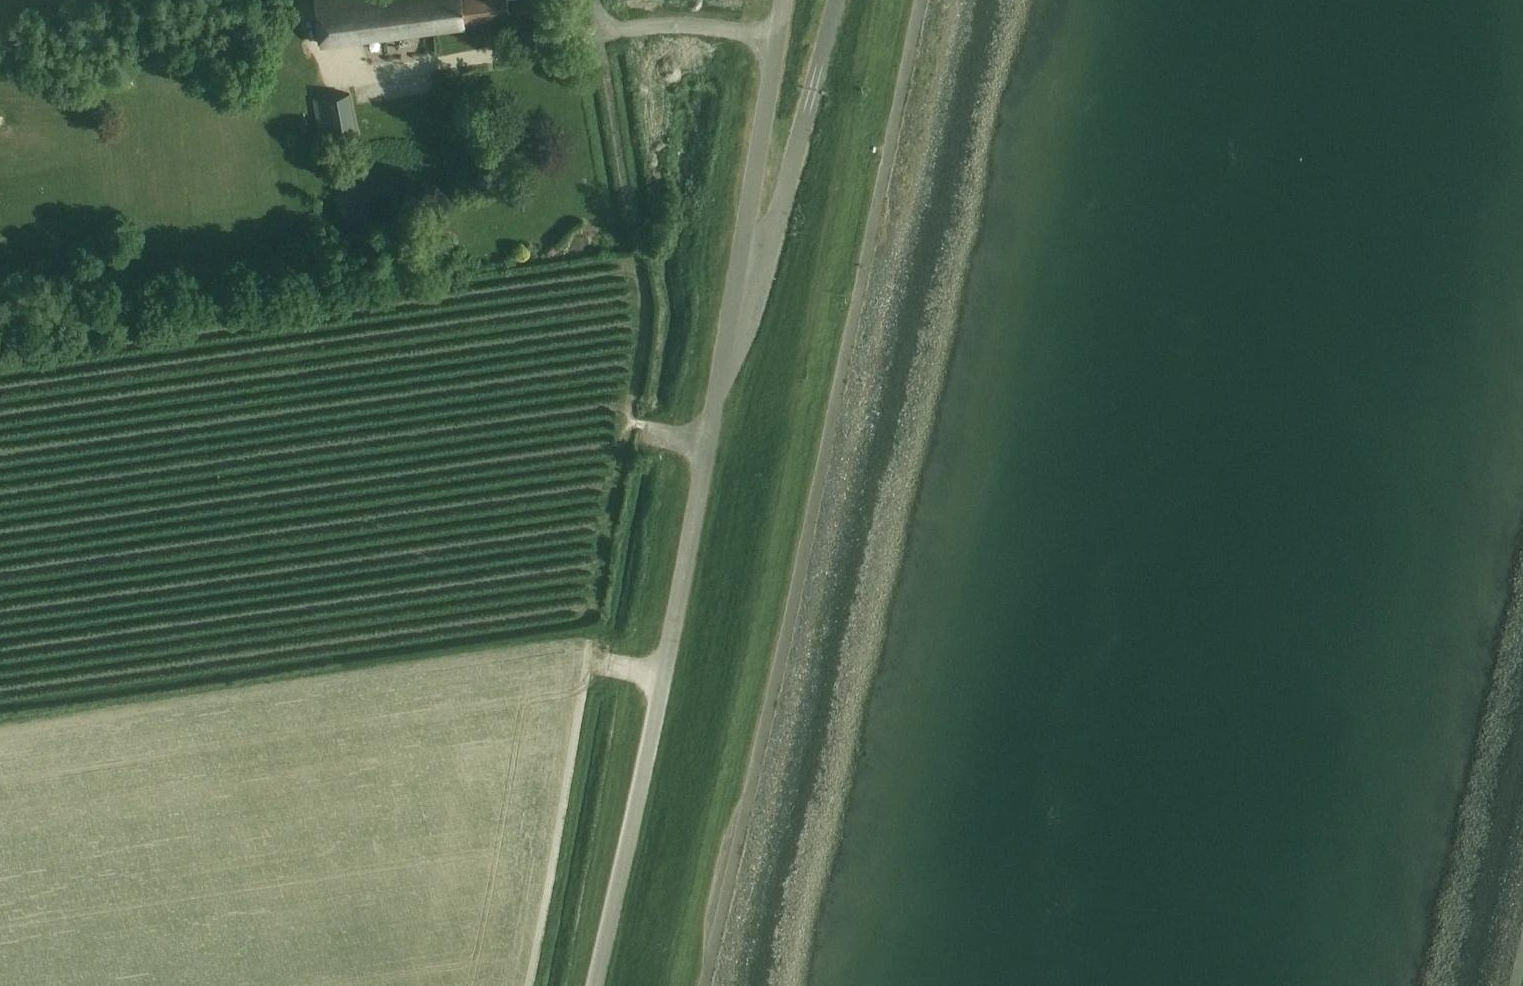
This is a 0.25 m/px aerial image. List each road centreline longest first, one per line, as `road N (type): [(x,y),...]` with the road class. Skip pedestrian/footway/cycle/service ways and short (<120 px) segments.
road 1 (unclassified): [(593,985),(730,329)]
road 2 (unclassified): [(730,329),(757,284),(837,0)]
road 3 (unclassified): [(730,329),(776,40)]
road 4 (unclassified): [(633,234),(601,32)]
road 5 (unclassified): [(776,40),(692,26),(601,32)]

